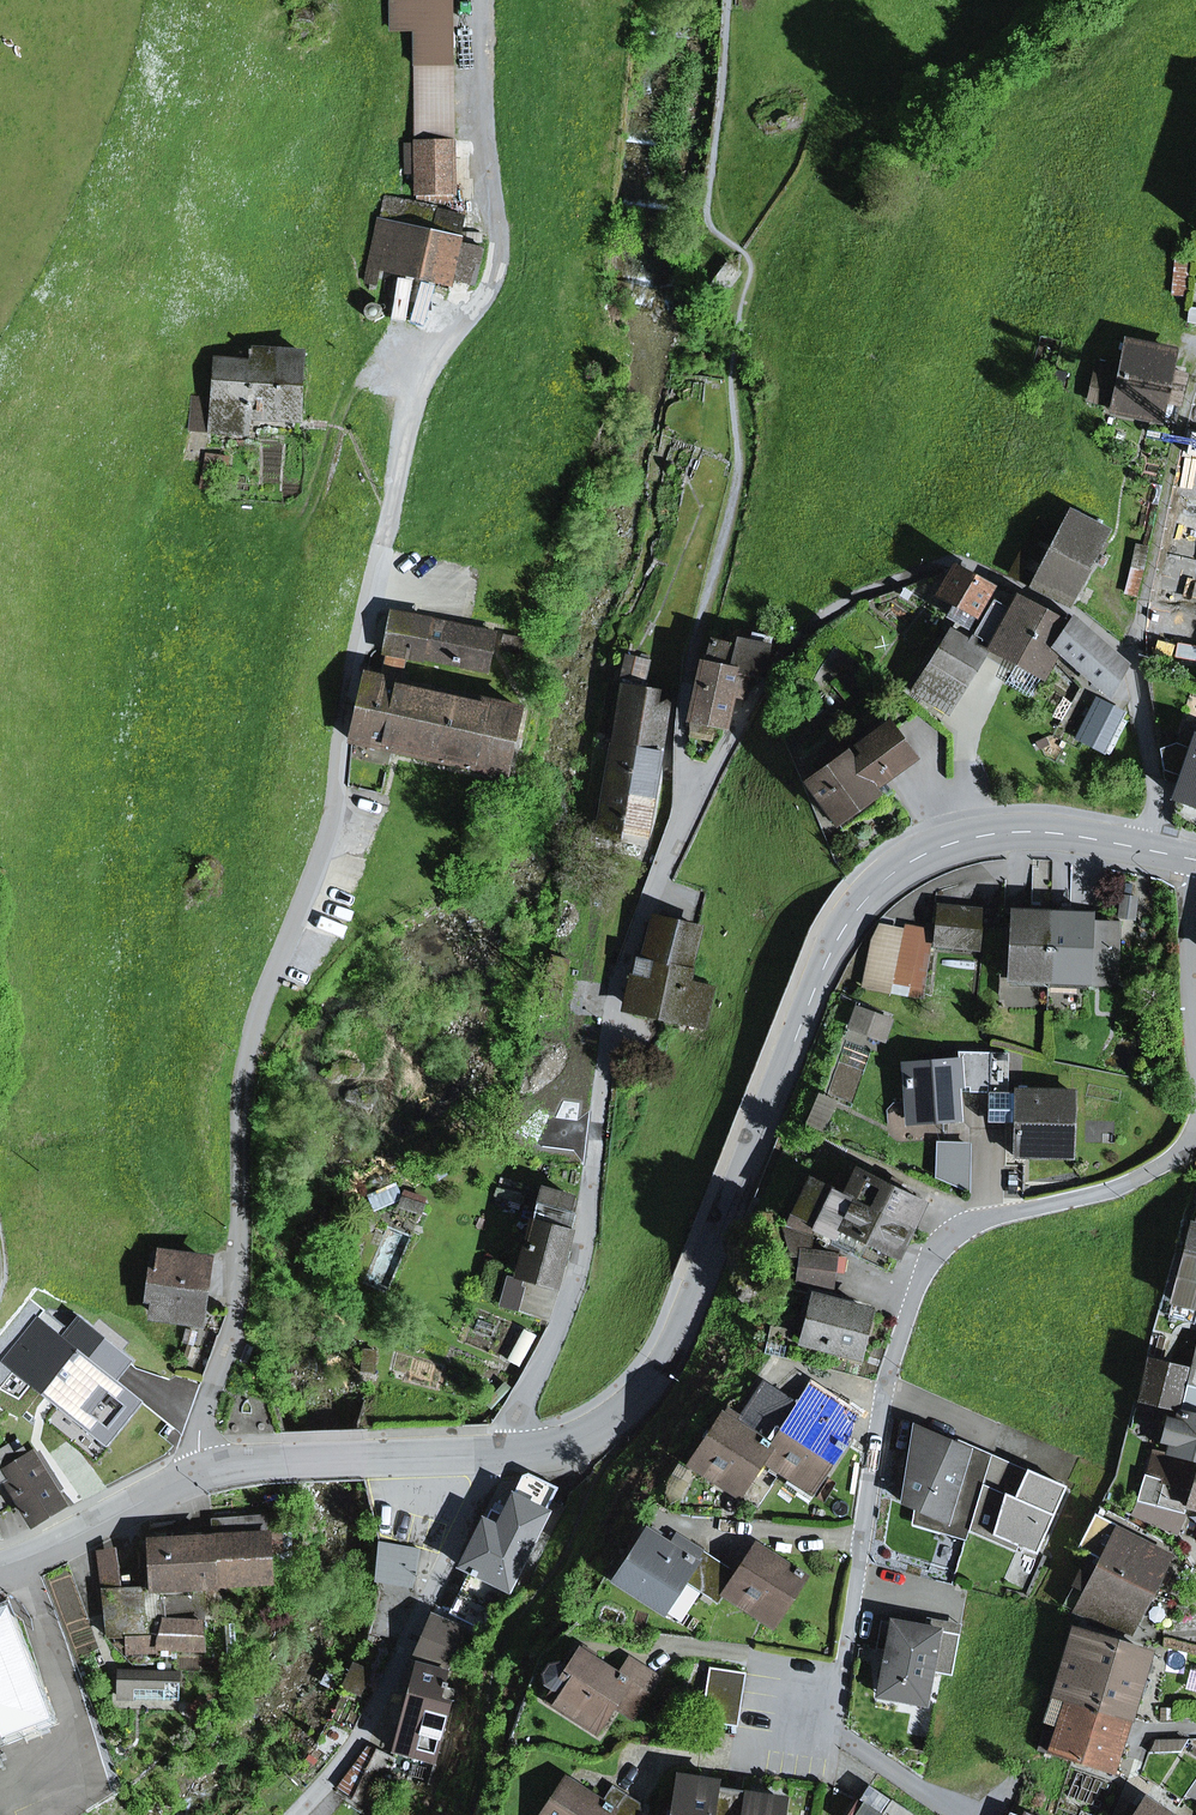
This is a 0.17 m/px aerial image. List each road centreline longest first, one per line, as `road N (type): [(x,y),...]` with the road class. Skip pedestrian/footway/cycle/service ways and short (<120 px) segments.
road 1 (residential): [(218,1466),(204,1425),(239,1302),(245,1070),(269,976),(316,875),(423,378),(476,309)]
road 2 (tertiary): [(499,1449),(566,1440),(628,1403),(670,1334),(832,940),(867,893),(905,861),(963,835),(1030,825),(1147,844)]
road 3 (residential): [(499,1449),(581,1276),(620,967),(696,800),(808,640)]
road 4 (residential): [(1195,1136),(1179,1158),(1115,1189),(970,1223),(946,1241),(908,1315),(886,1389),(833,1731)]
road 5 (residential): [(304,1814),(376,1724),(499,1449)]
road 6 (track): [(476,309),(496,271),(497,229),(482,139),(482,0)]
road 7 (tertiary): [(218,1466),(499,1449)]
road 8 (tertiary): [(0,1567),(218,1466)]
road 9 (residential): [(1135,655),(1156,798),(1147,844)]

